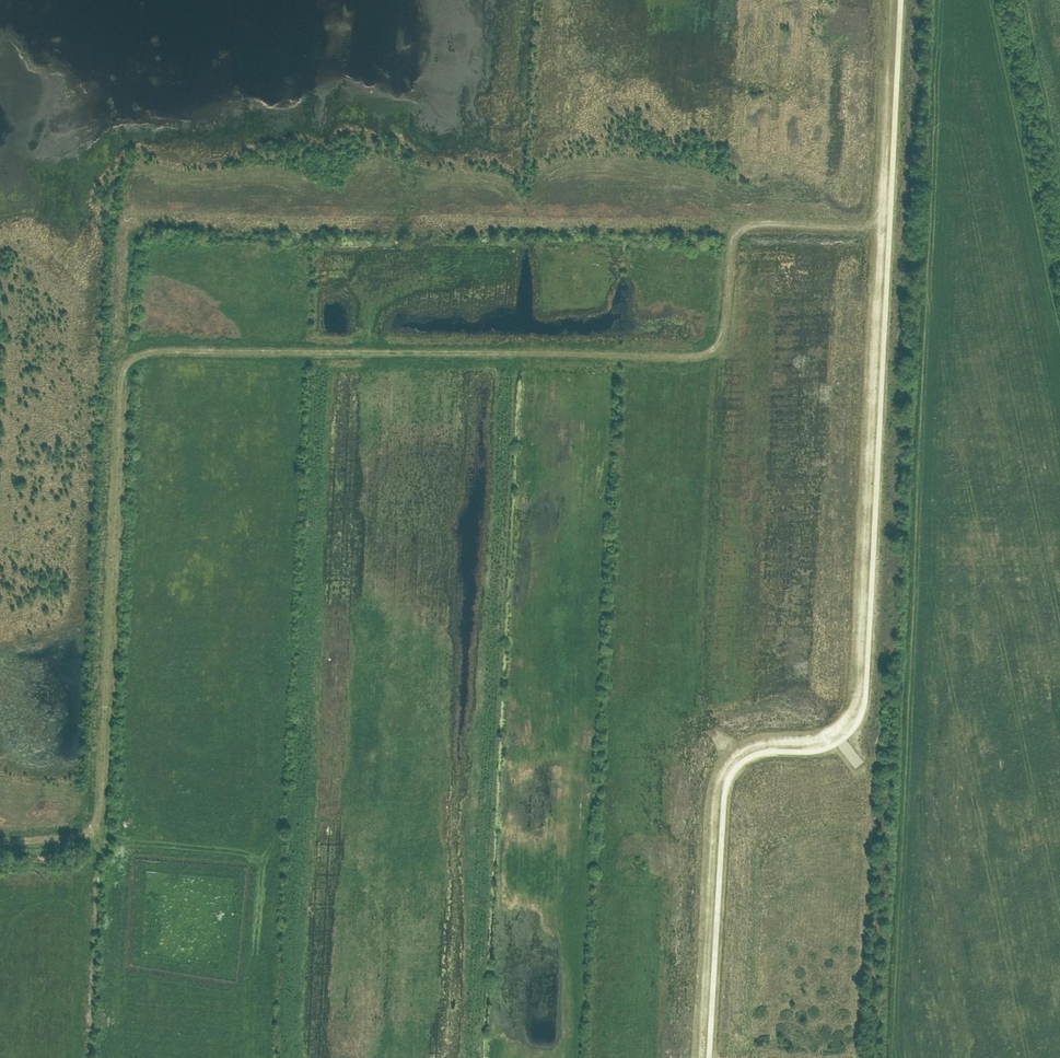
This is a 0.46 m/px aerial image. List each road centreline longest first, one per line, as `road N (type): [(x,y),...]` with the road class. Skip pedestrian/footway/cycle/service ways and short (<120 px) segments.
road 1 (track): [(0,842),(67,838),(100,810),(121,377),(130,361),(147,354),(693,357),(719,339),(730,242),(742,225),(880,226),(892,0)]
road 2 (track): [(697,1057),(722,764),(754,744),(817,738),(851,713),(880,226),(890,226)]

